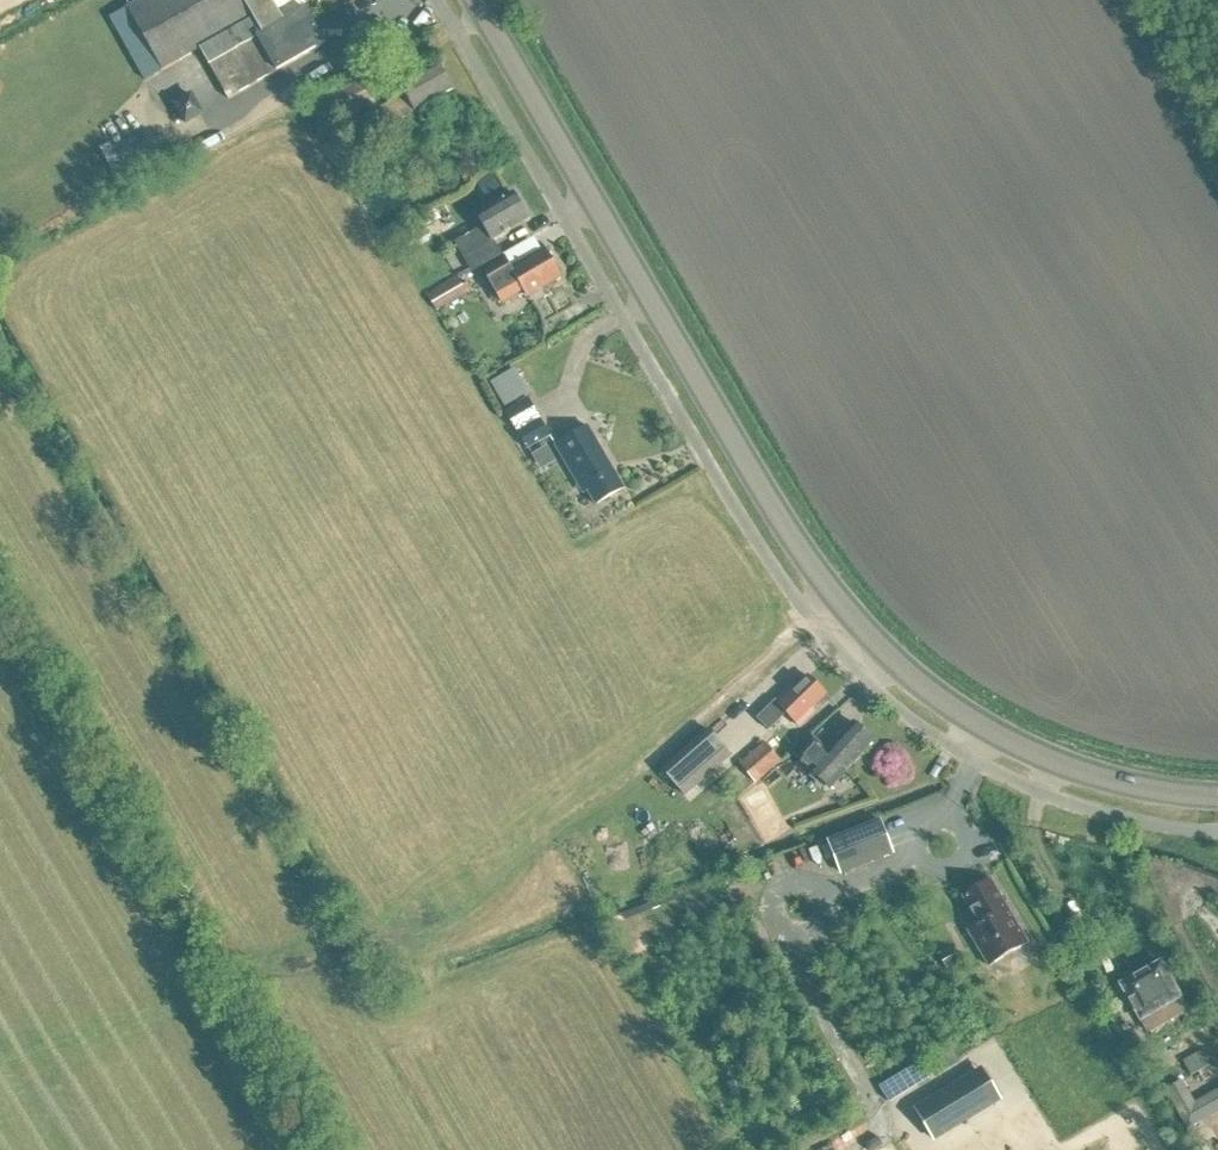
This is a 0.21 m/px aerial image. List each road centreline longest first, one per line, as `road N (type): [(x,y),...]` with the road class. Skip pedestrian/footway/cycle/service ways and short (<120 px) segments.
road 1 (tertiary): [(1217,795),(1123,784),(1038,758),(923,690),(859,628),(801,553),(480,0)]
road 2 (track): [(831,593),(729,691),(438,900),(369,937),(0,1071)]

